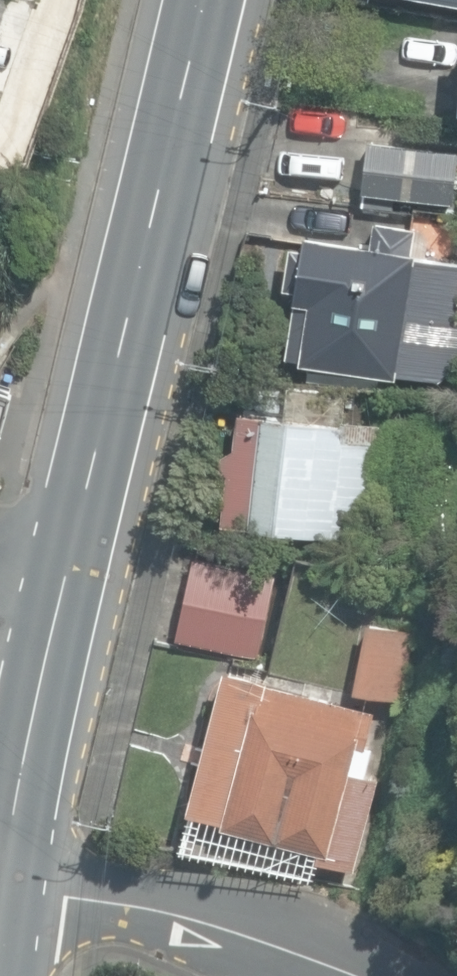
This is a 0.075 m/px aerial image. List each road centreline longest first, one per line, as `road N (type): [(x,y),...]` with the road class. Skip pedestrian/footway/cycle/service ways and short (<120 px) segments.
road 1 (tertiary): [(191,0),(55,616)]
road 2 (residential): [(5,868),(273,951),(326,975)]
road 3 (tertiary): [(55,616),(5,868)]

